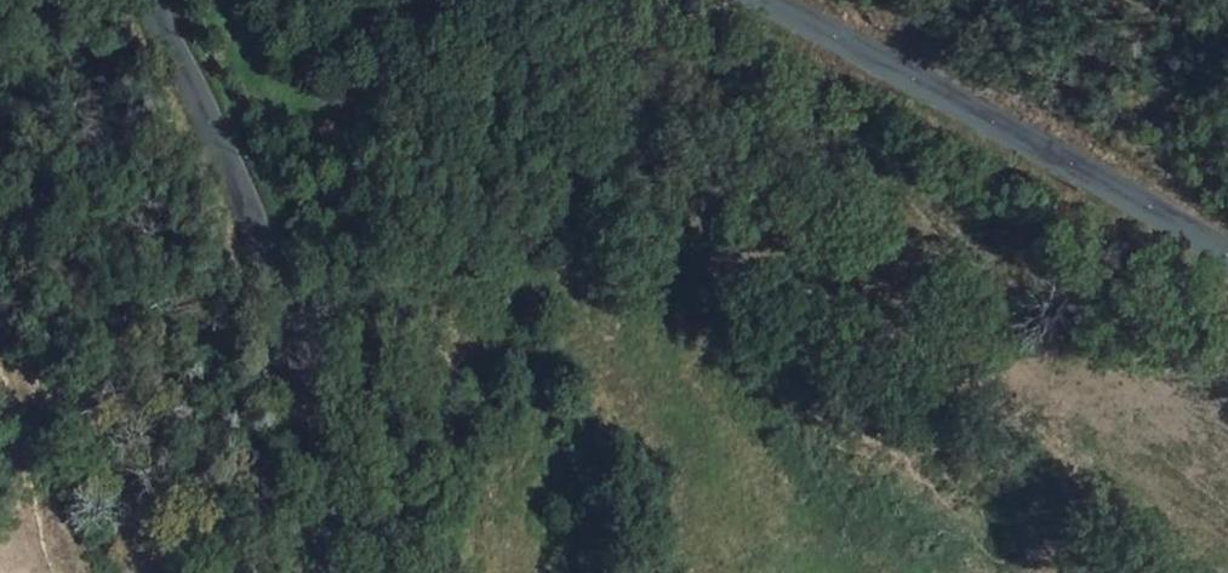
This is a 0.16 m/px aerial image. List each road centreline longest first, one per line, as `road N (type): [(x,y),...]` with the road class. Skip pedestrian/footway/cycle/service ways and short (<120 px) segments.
road 1 (tertiary): [(316,572),(274,305),(229,164),(142,0)]
road 2 (tertiary): [(755,0),(1085,174),(1227,270)]

